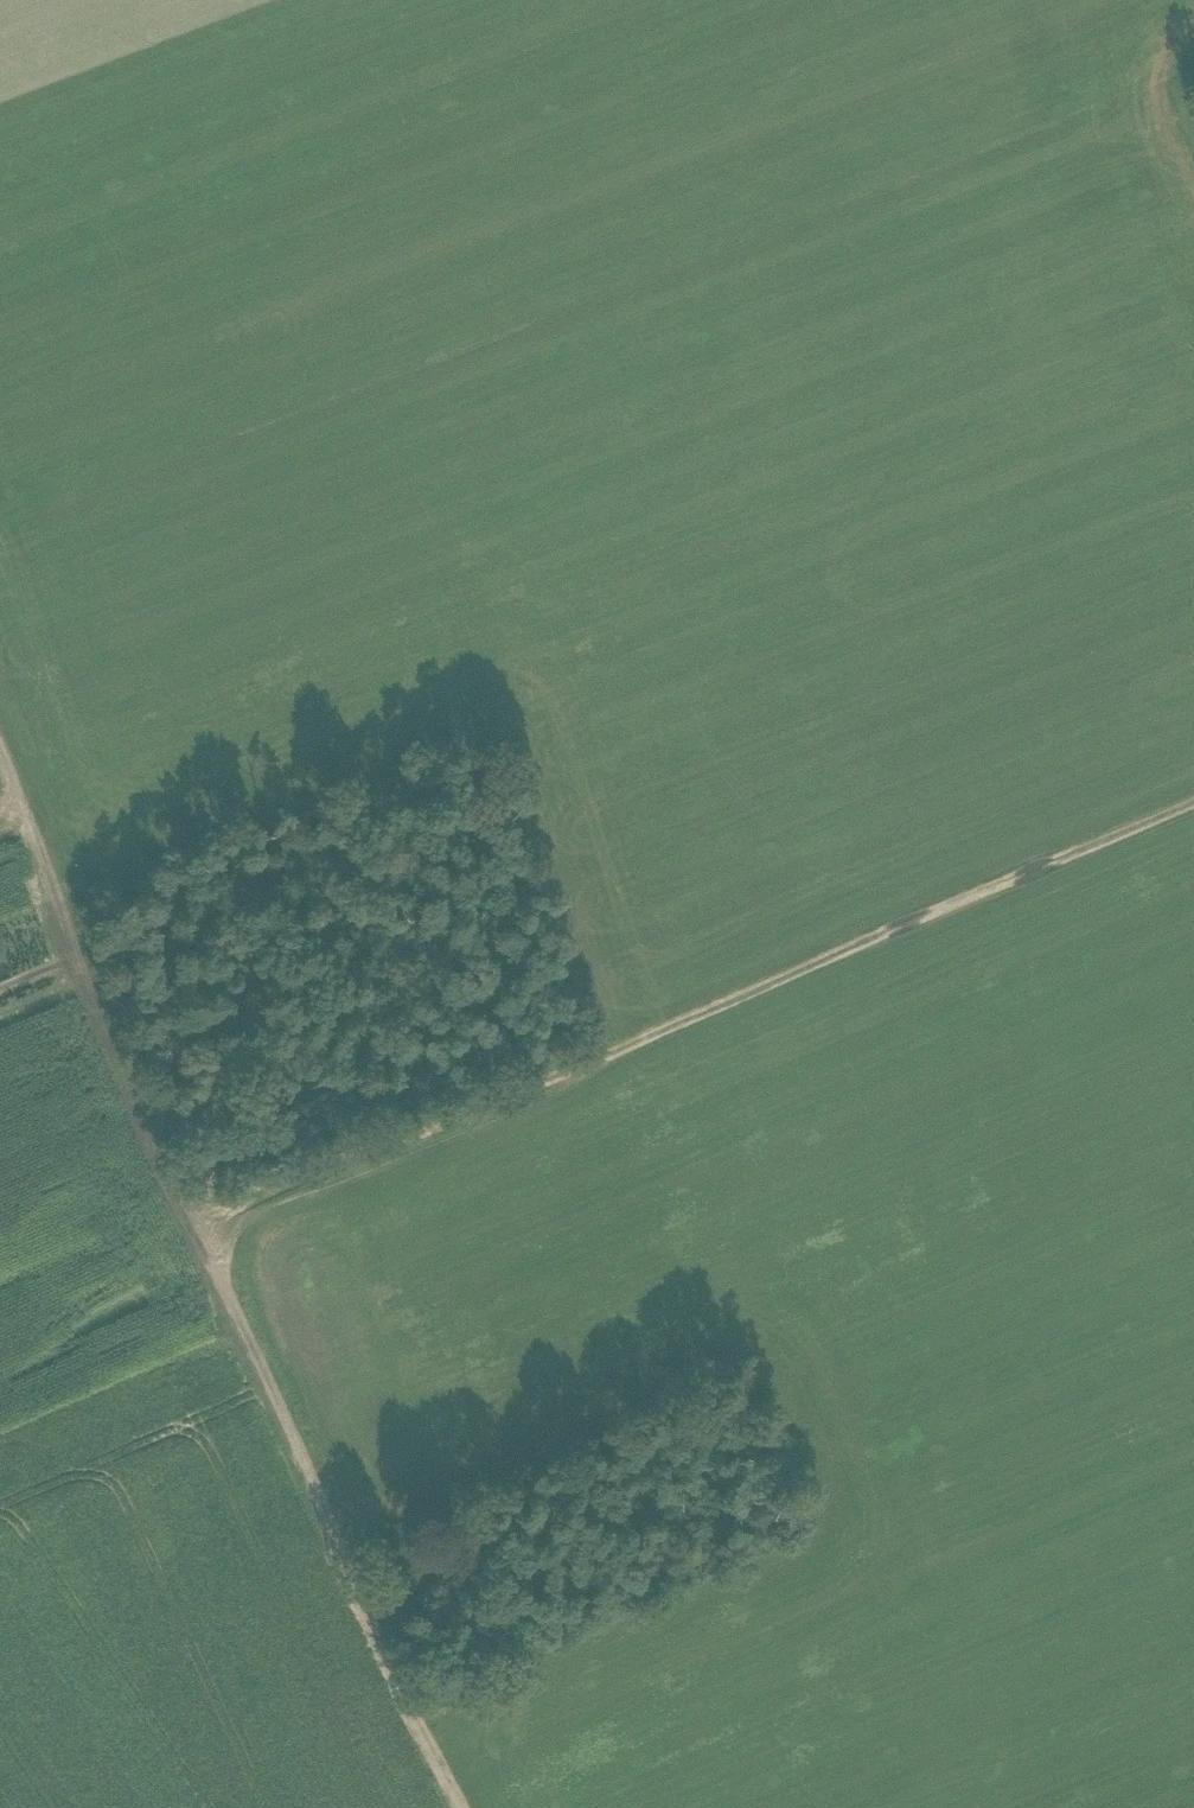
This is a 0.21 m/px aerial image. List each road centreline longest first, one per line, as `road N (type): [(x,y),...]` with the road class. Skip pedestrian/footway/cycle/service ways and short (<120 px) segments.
road 1 (track): [(1193,800),(607,1053),(194,1218),(330,1532),(461,1807)]

